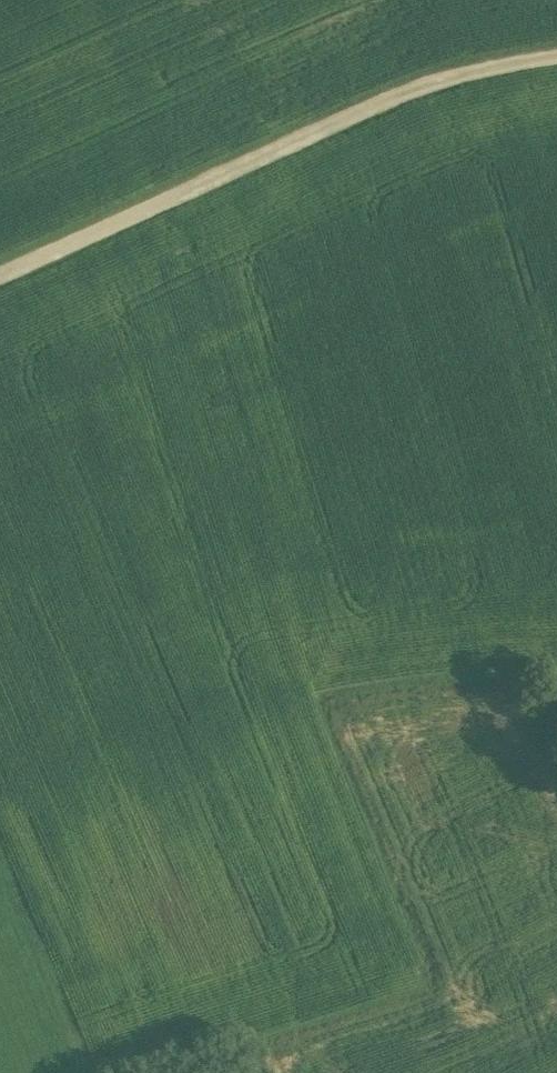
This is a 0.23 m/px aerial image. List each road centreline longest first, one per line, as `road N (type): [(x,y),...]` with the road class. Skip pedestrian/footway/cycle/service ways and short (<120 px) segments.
road 1 (track): [(0,275),(440,76),(556,56)]

